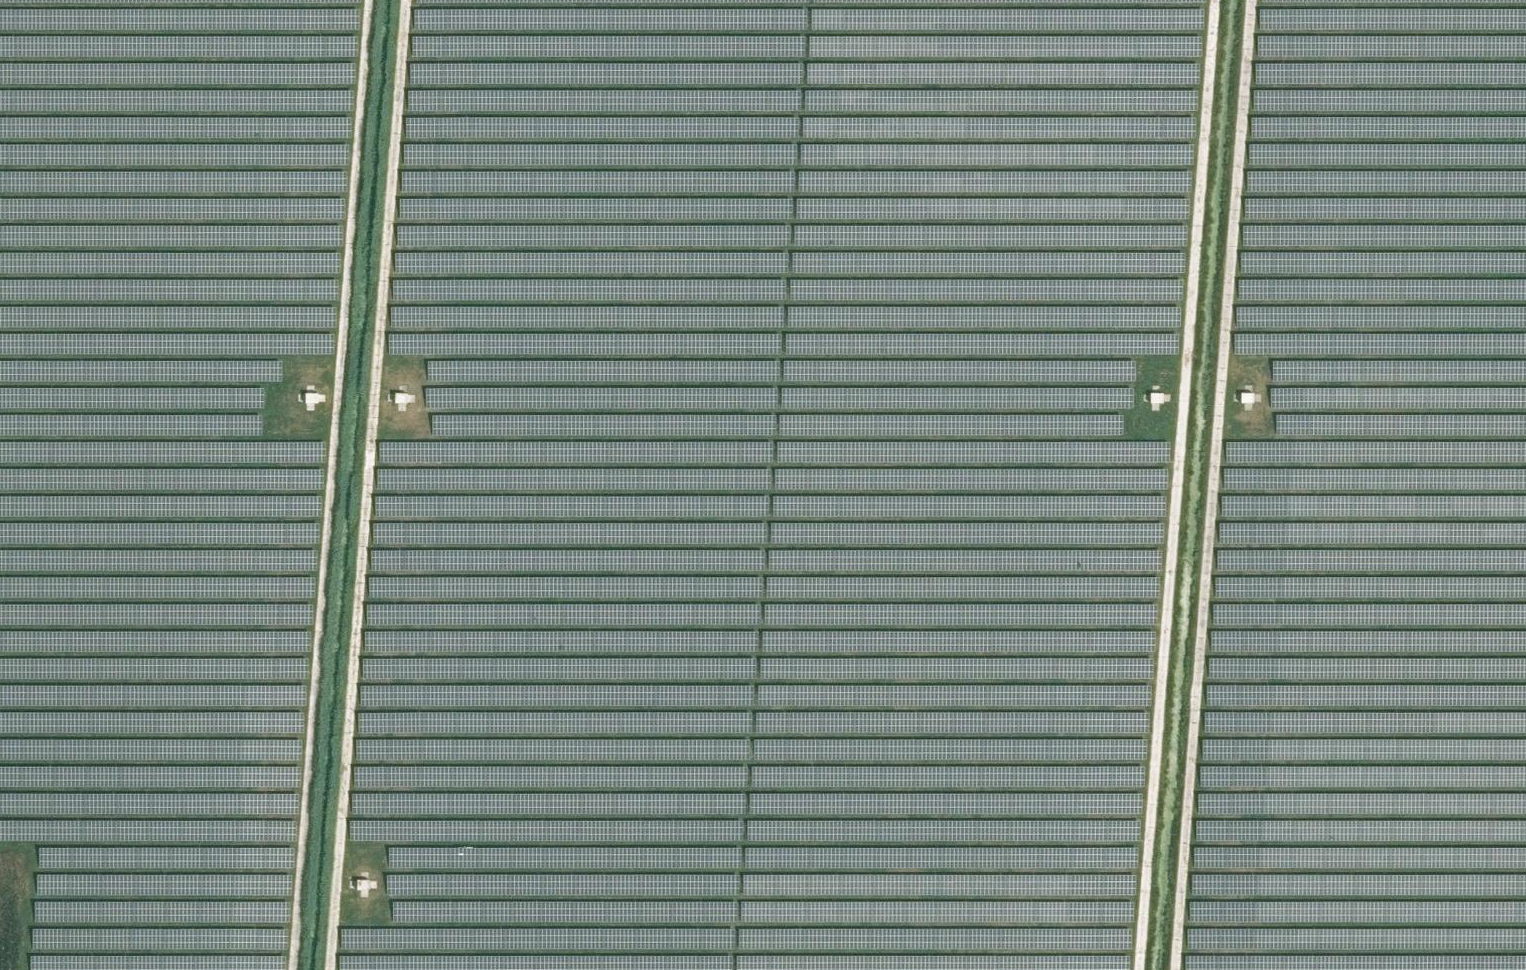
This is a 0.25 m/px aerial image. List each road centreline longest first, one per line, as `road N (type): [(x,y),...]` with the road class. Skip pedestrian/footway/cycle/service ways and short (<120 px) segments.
road 1 (track): [(294,969),(371,0)]
road 2 (track): [(408,0),(332,969)]
road 3 (track): [(1179,969),(1255,0)]
road 4 (track): [(1217,0),(1141,969)]

